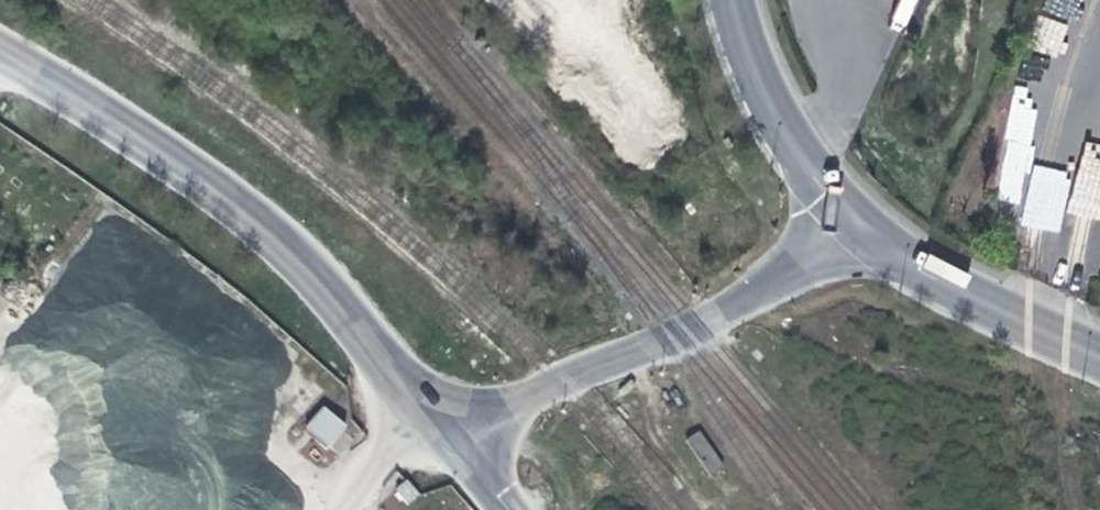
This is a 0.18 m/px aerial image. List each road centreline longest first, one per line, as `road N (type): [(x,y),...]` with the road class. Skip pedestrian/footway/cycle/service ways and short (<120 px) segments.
road 1 (unclassified): [(0,51),(91,101),(249,217),(333,296),(446,433)]
road 2 (unclassified): [(446,433),(674,331),(868,232)]
road 3 (unclassified): [(868,232),(826,193),(771,109),(732,0)]
road 4 (unclassified): [(868,232),(1099,356)]

